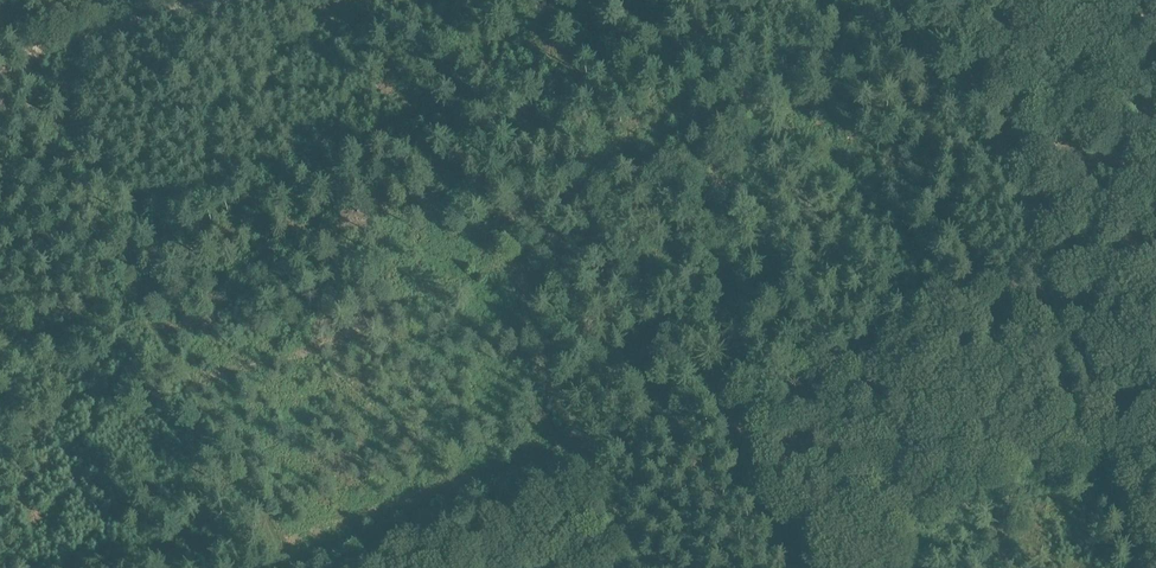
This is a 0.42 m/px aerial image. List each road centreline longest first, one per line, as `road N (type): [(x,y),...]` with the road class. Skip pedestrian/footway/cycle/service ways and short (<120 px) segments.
road 1 (track): [(360,567),(1046,268)]
road 2 (track): [(1152,567),(952,0)]
road 3 (track): [(279,567),(271,517),(37,120),(19,52)]
road 4 (track): [(0,58),(196,0)]

